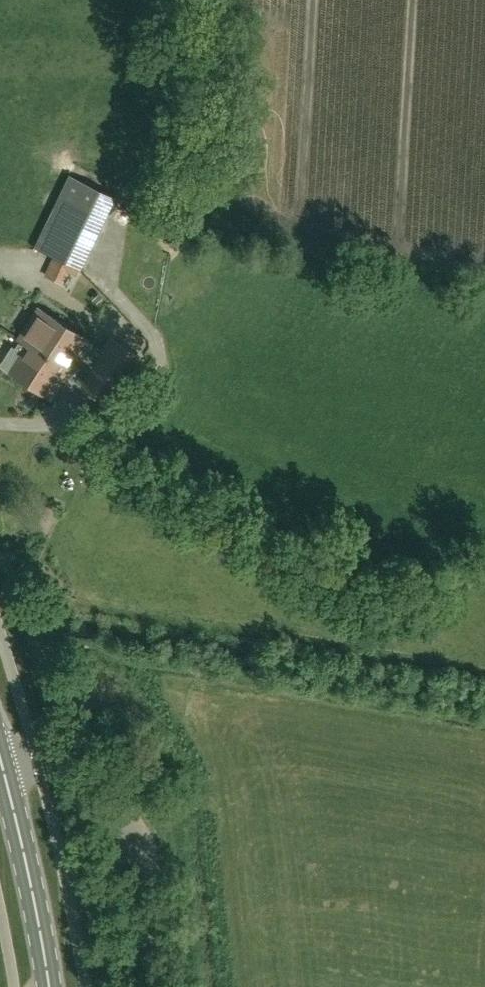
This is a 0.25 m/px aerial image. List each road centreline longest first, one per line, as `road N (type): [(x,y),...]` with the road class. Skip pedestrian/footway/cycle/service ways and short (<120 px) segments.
road 1 (track): [(220,0),(227,102),(192,216),(125,289),(77,305)]
road 2 (secondary): [(56,986),(35,866),(0,744)]

